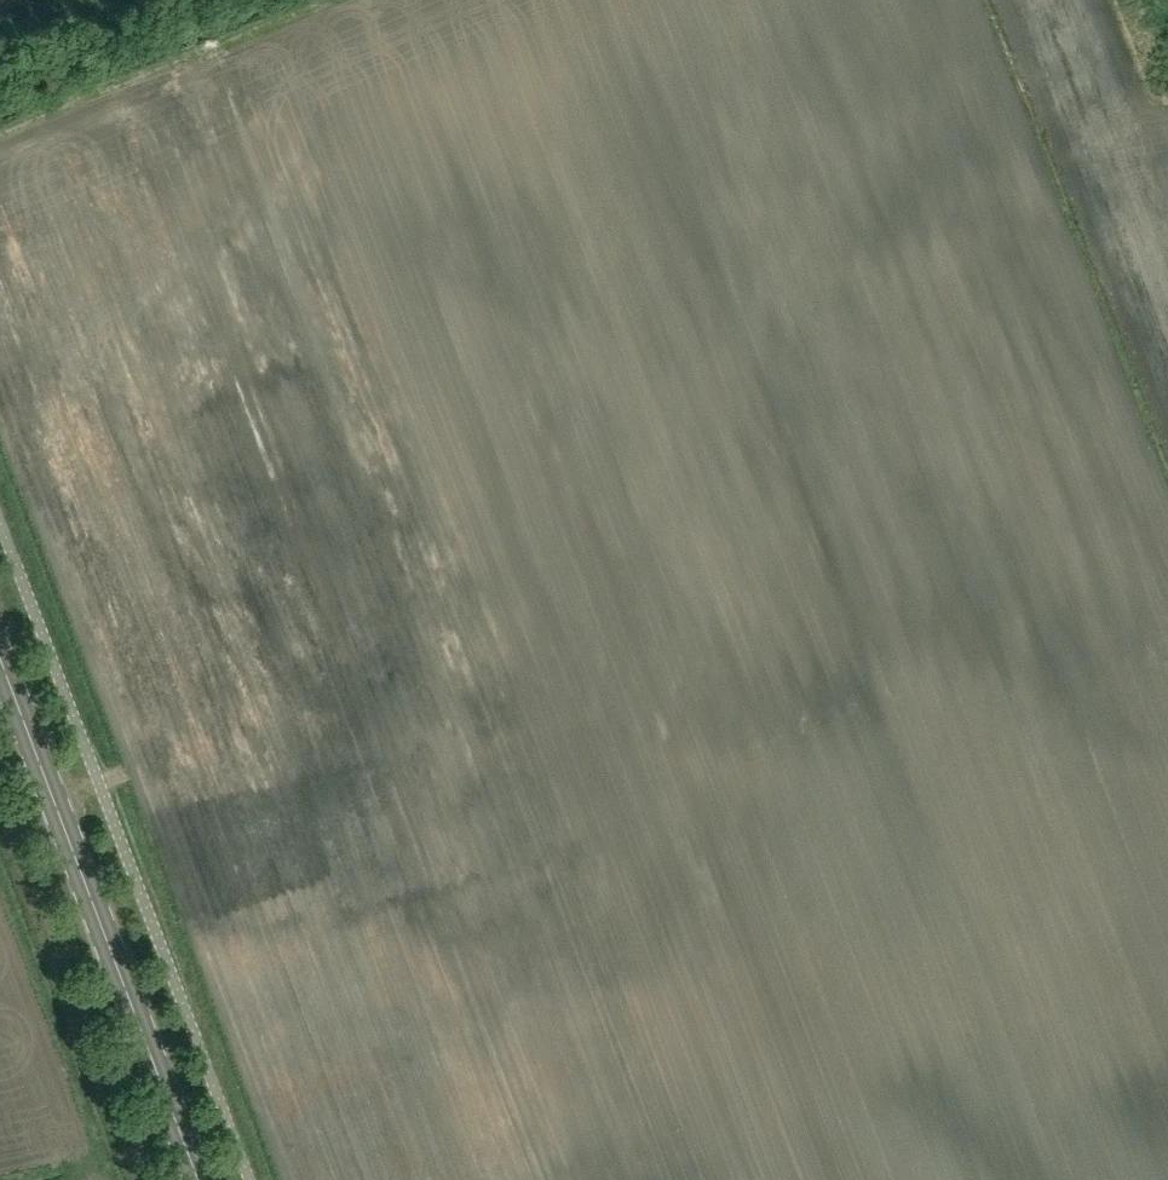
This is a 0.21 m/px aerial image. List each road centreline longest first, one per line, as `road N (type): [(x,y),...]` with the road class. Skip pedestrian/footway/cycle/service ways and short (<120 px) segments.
road 1 (secondary): [(201,1179),(0,655)]

